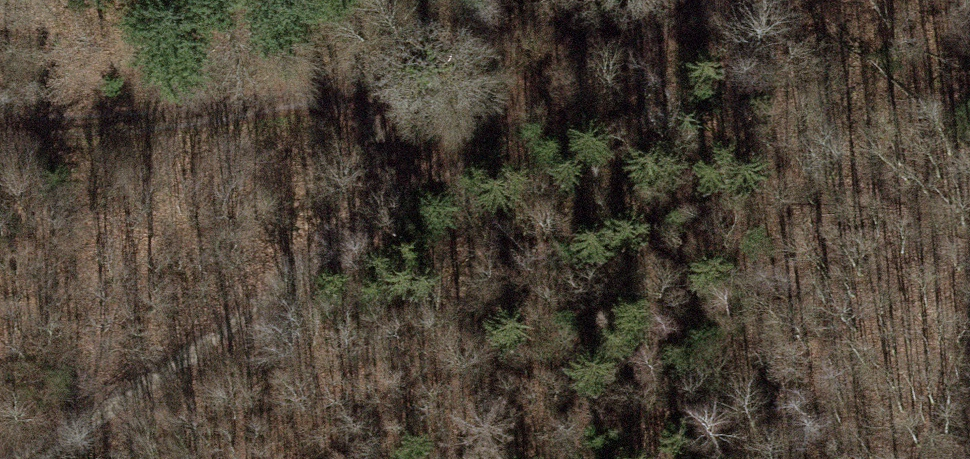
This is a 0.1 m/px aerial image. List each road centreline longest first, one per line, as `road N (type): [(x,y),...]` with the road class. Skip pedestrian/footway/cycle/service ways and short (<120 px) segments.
road 1 (track): [(24,458),(405,171),(624,28)]
road 2 (track): [(0,133),(347,101),(624,28),(686,0)]

